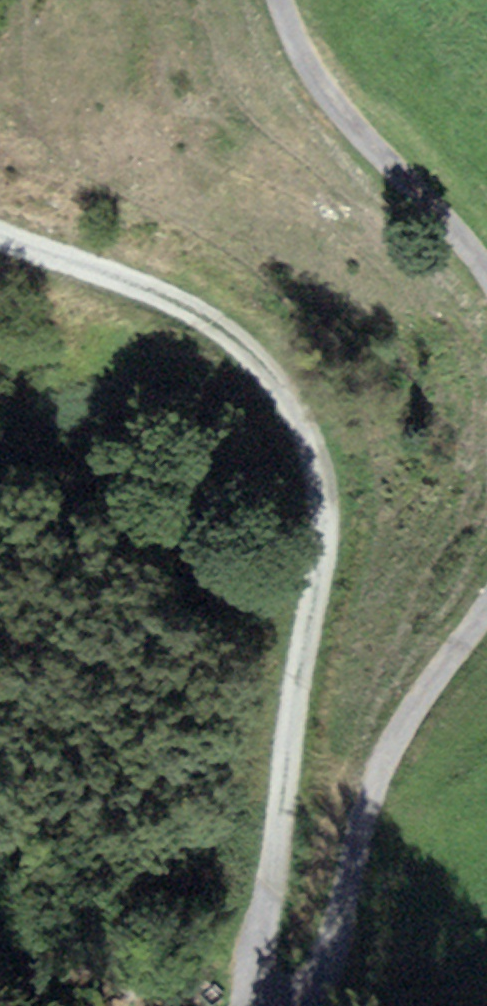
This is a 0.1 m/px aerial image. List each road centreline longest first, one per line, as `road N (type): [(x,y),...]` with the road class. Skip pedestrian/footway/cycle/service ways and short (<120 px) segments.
road 1 (track): [(0,247),(211,330),(317,469),(249,1005)]
road 2 (unclassified): [(285,1005),(325,948),(386,756),(486,607)]
road 3 (unclassified): [(486,274),(300,73),(273,0)]

